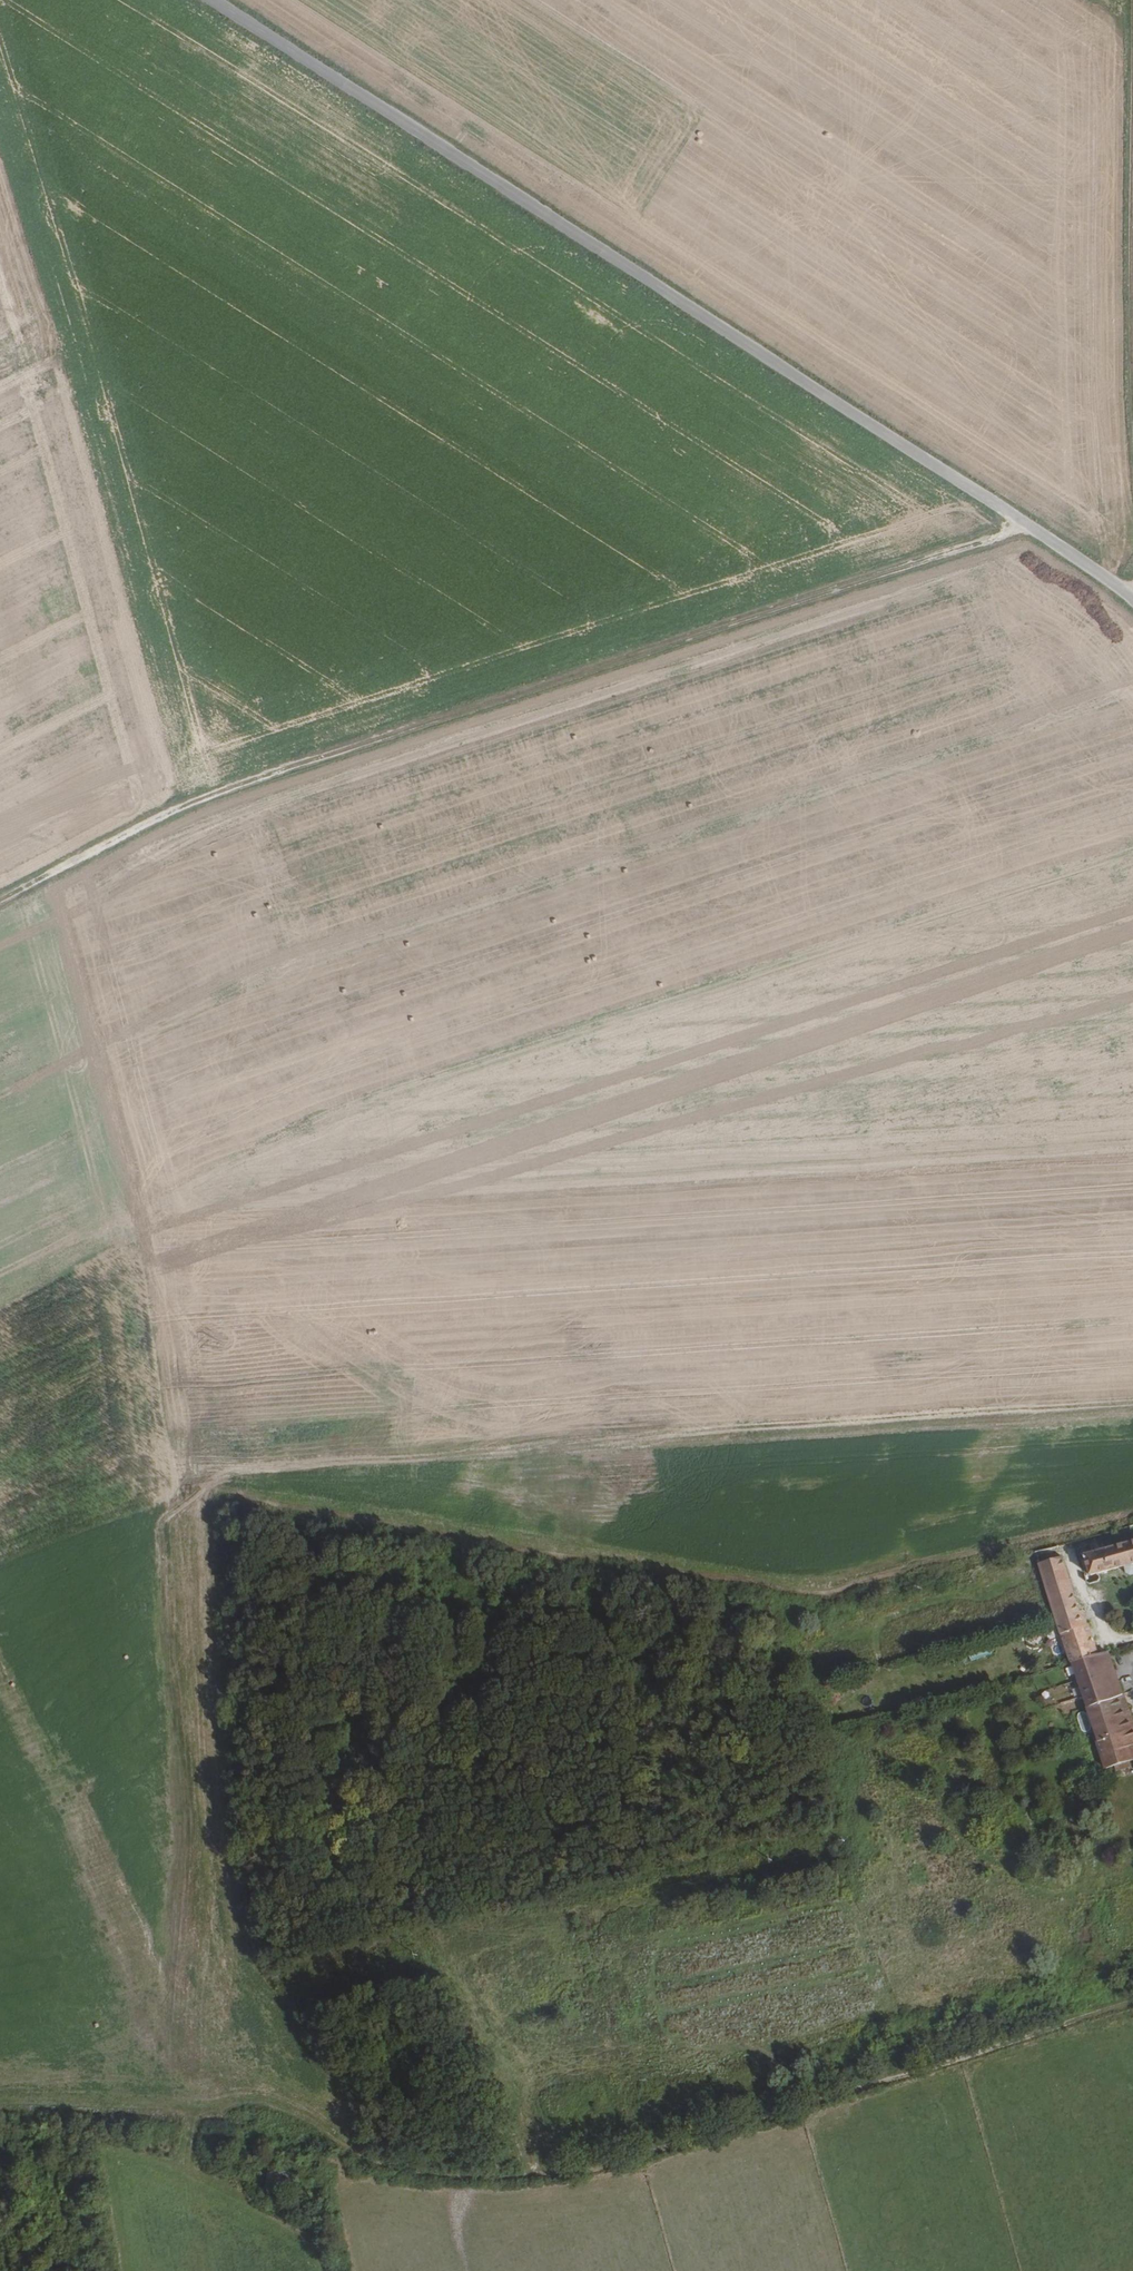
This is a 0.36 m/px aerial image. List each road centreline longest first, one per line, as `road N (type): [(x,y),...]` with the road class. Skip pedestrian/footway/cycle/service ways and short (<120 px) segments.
road 1 (track): [(0,2111),(287,2126),(417,2179),(513,2181),(626,2164),(1132,2008)]
road 2 (track): [(0,903),(179,813),(1030,526)]
road 3 (unclassified): [(1132,600),(213,0)]
road 4 (track): [(1132,316),(1132,108)]

